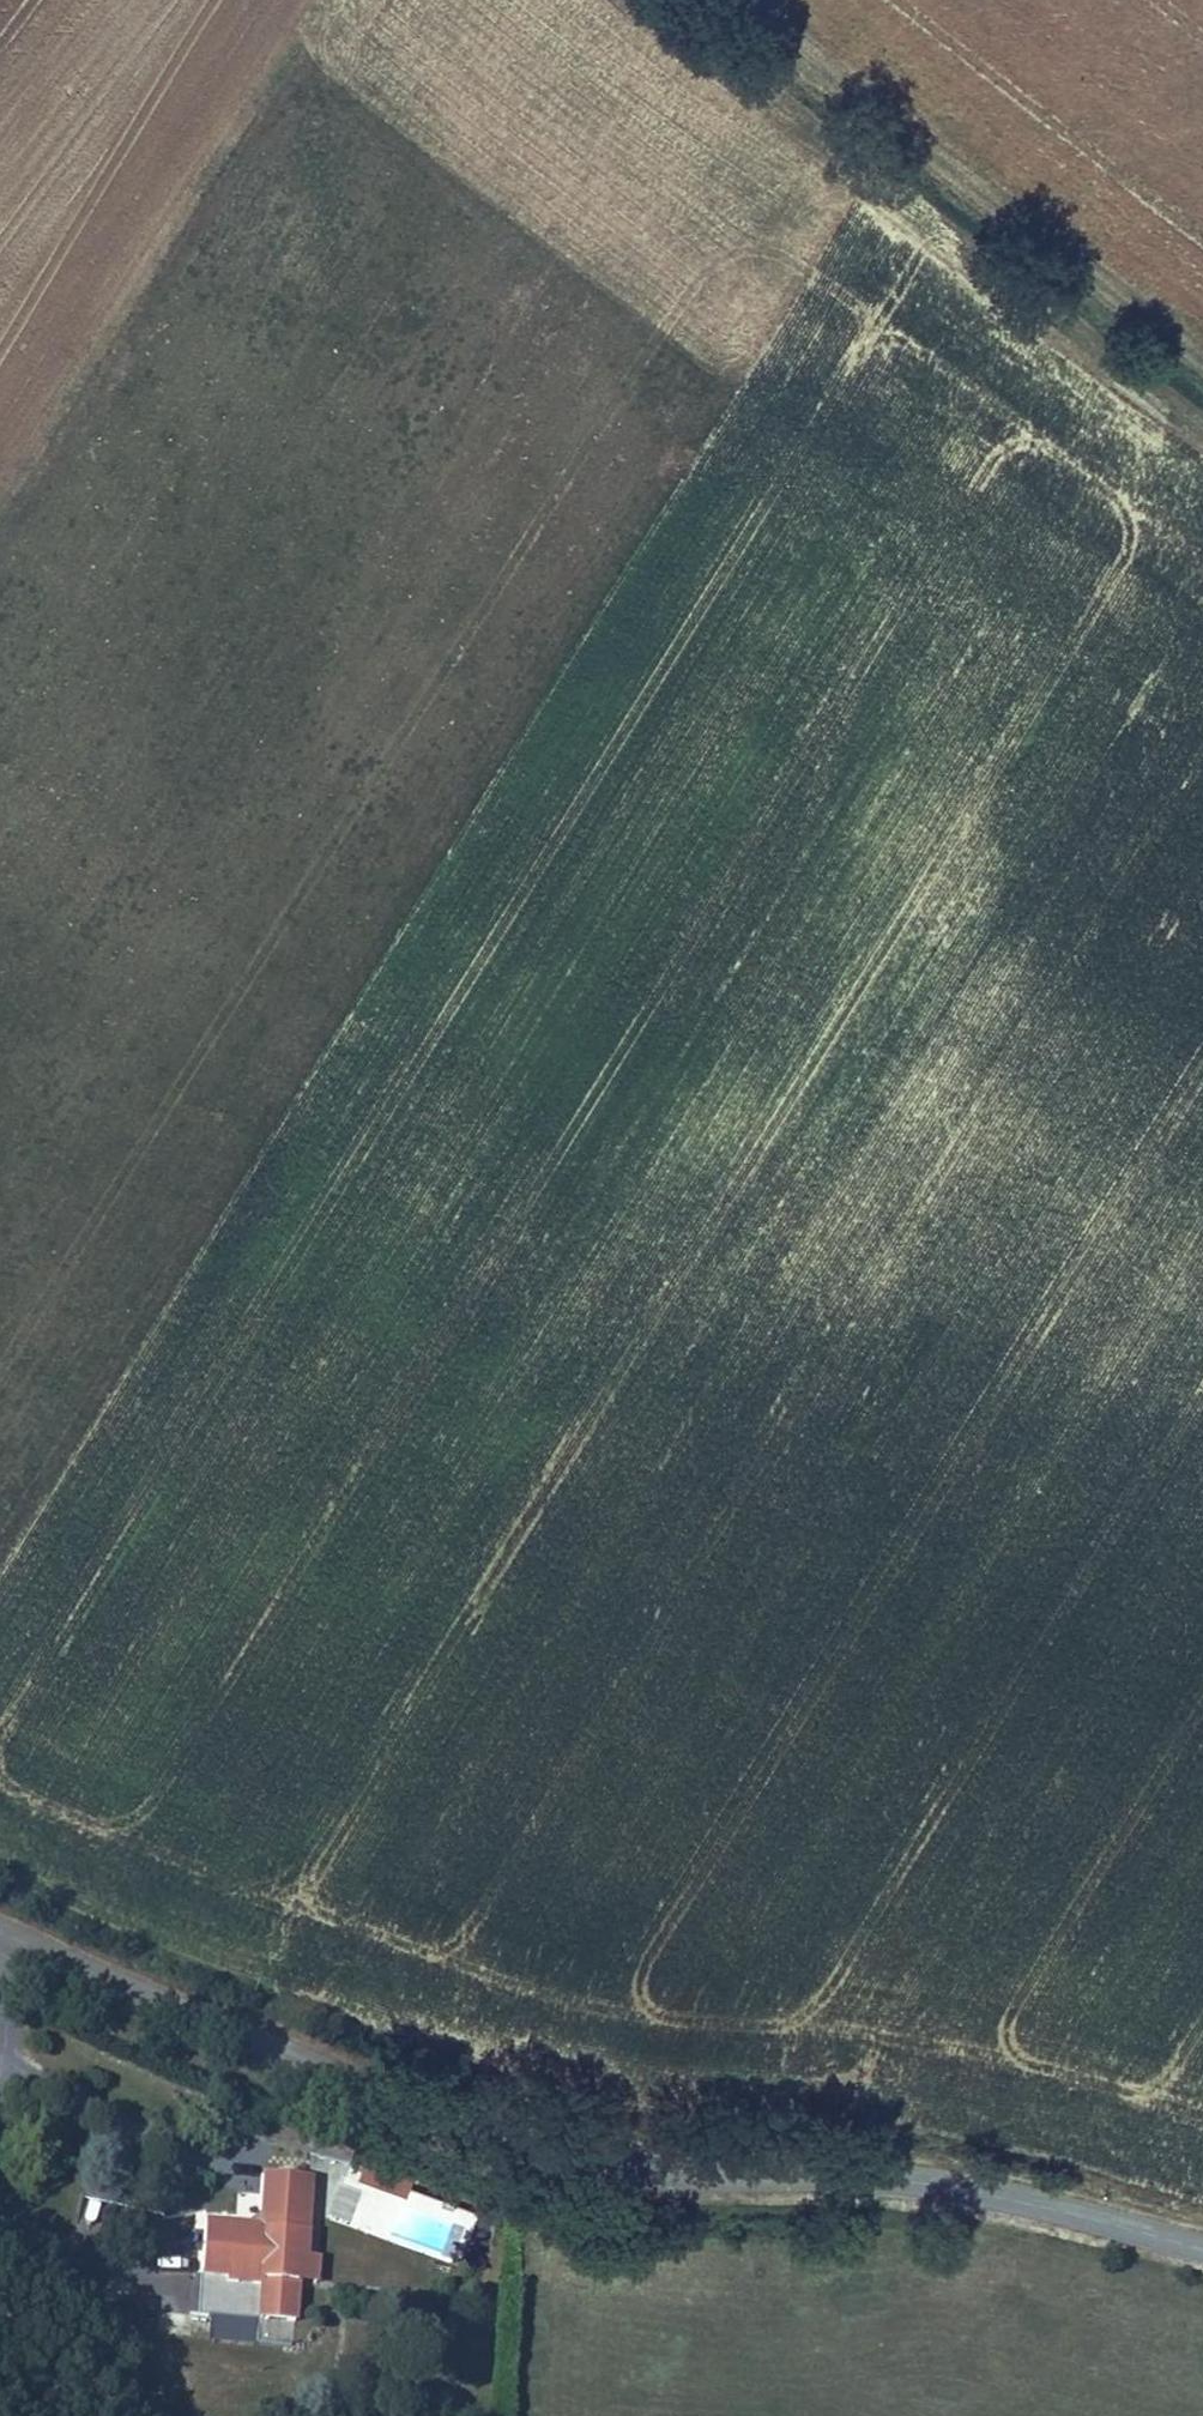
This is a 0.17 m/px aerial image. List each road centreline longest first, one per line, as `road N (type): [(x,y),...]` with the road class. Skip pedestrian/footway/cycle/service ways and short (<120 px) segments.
road 1 (tertiary): [(0,1932),(245,2041),(564,2156),(654,2174),(923,2184),(1202,2249)]

